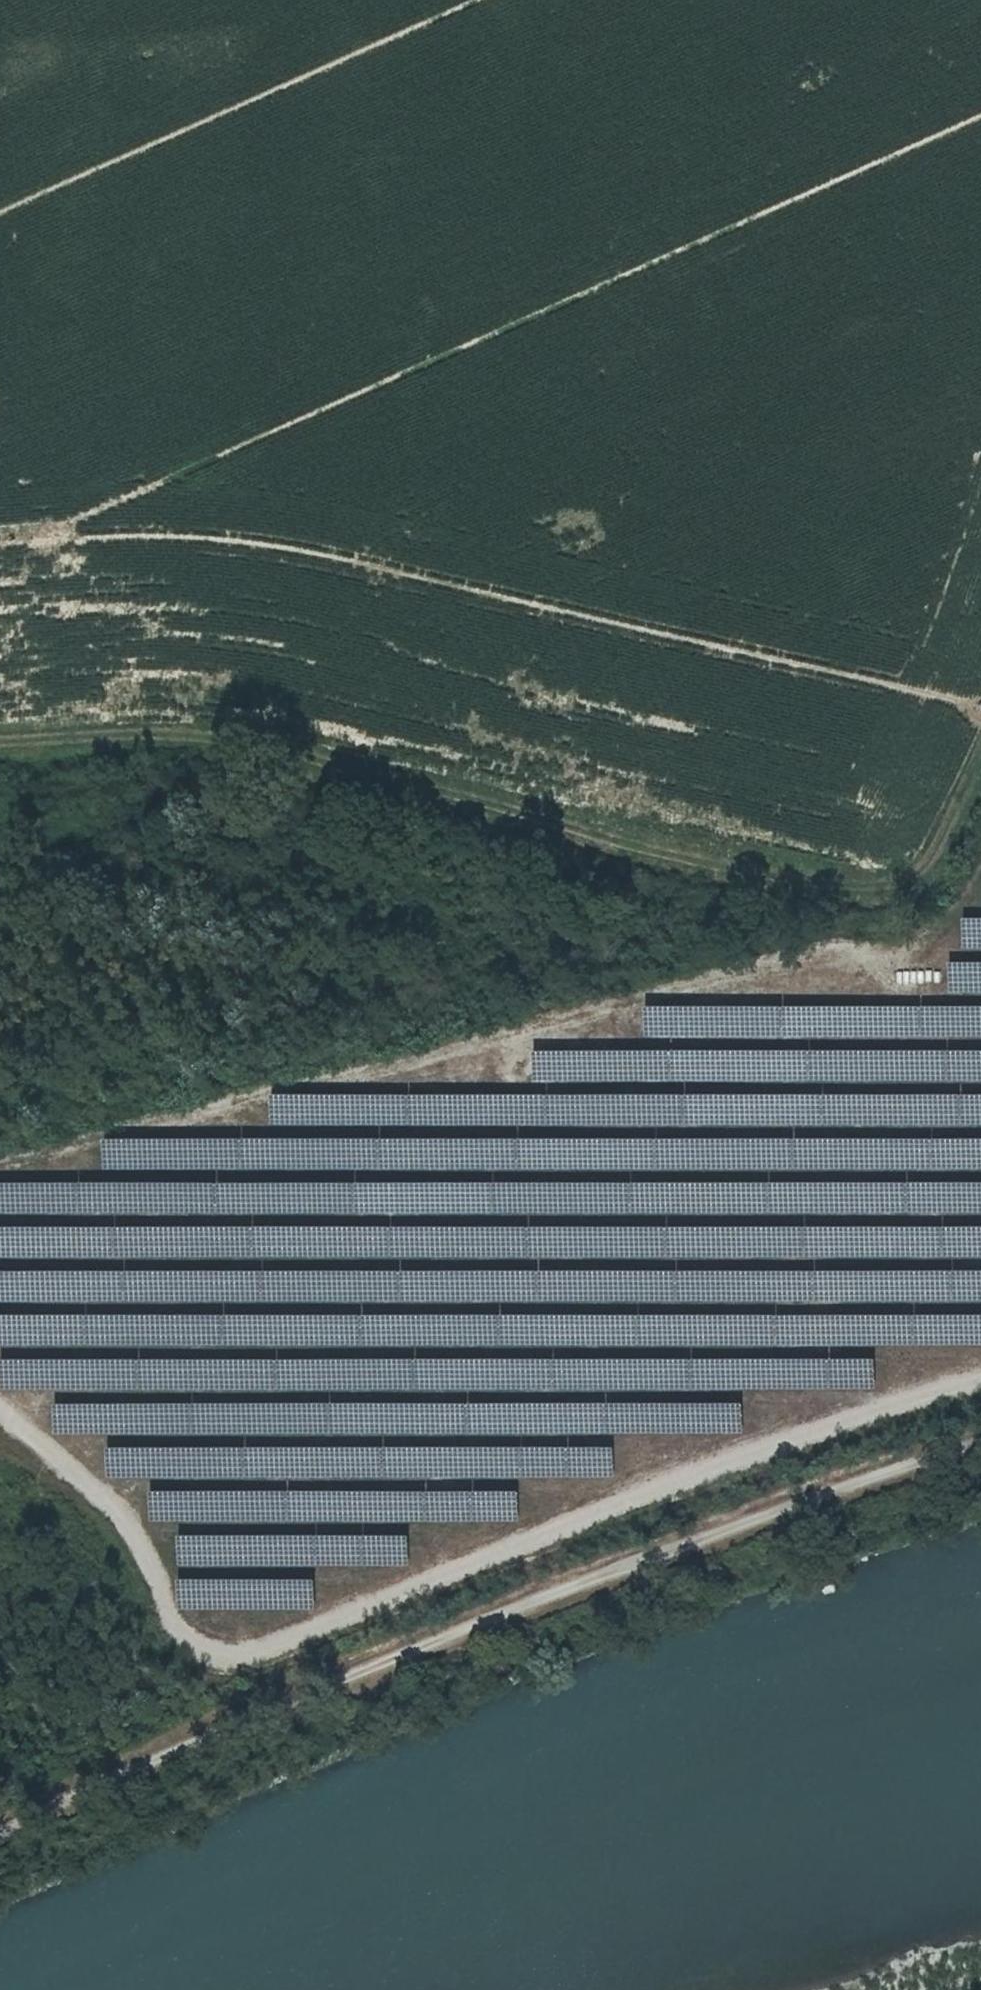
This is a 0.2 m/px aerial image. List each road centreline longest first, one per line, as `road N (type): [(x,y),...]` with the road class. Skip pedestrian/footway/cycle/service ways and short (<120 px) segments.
road 1 (track): [(0,1837),(95,1786),(431,1647),(742,1526),(980,1447)]

